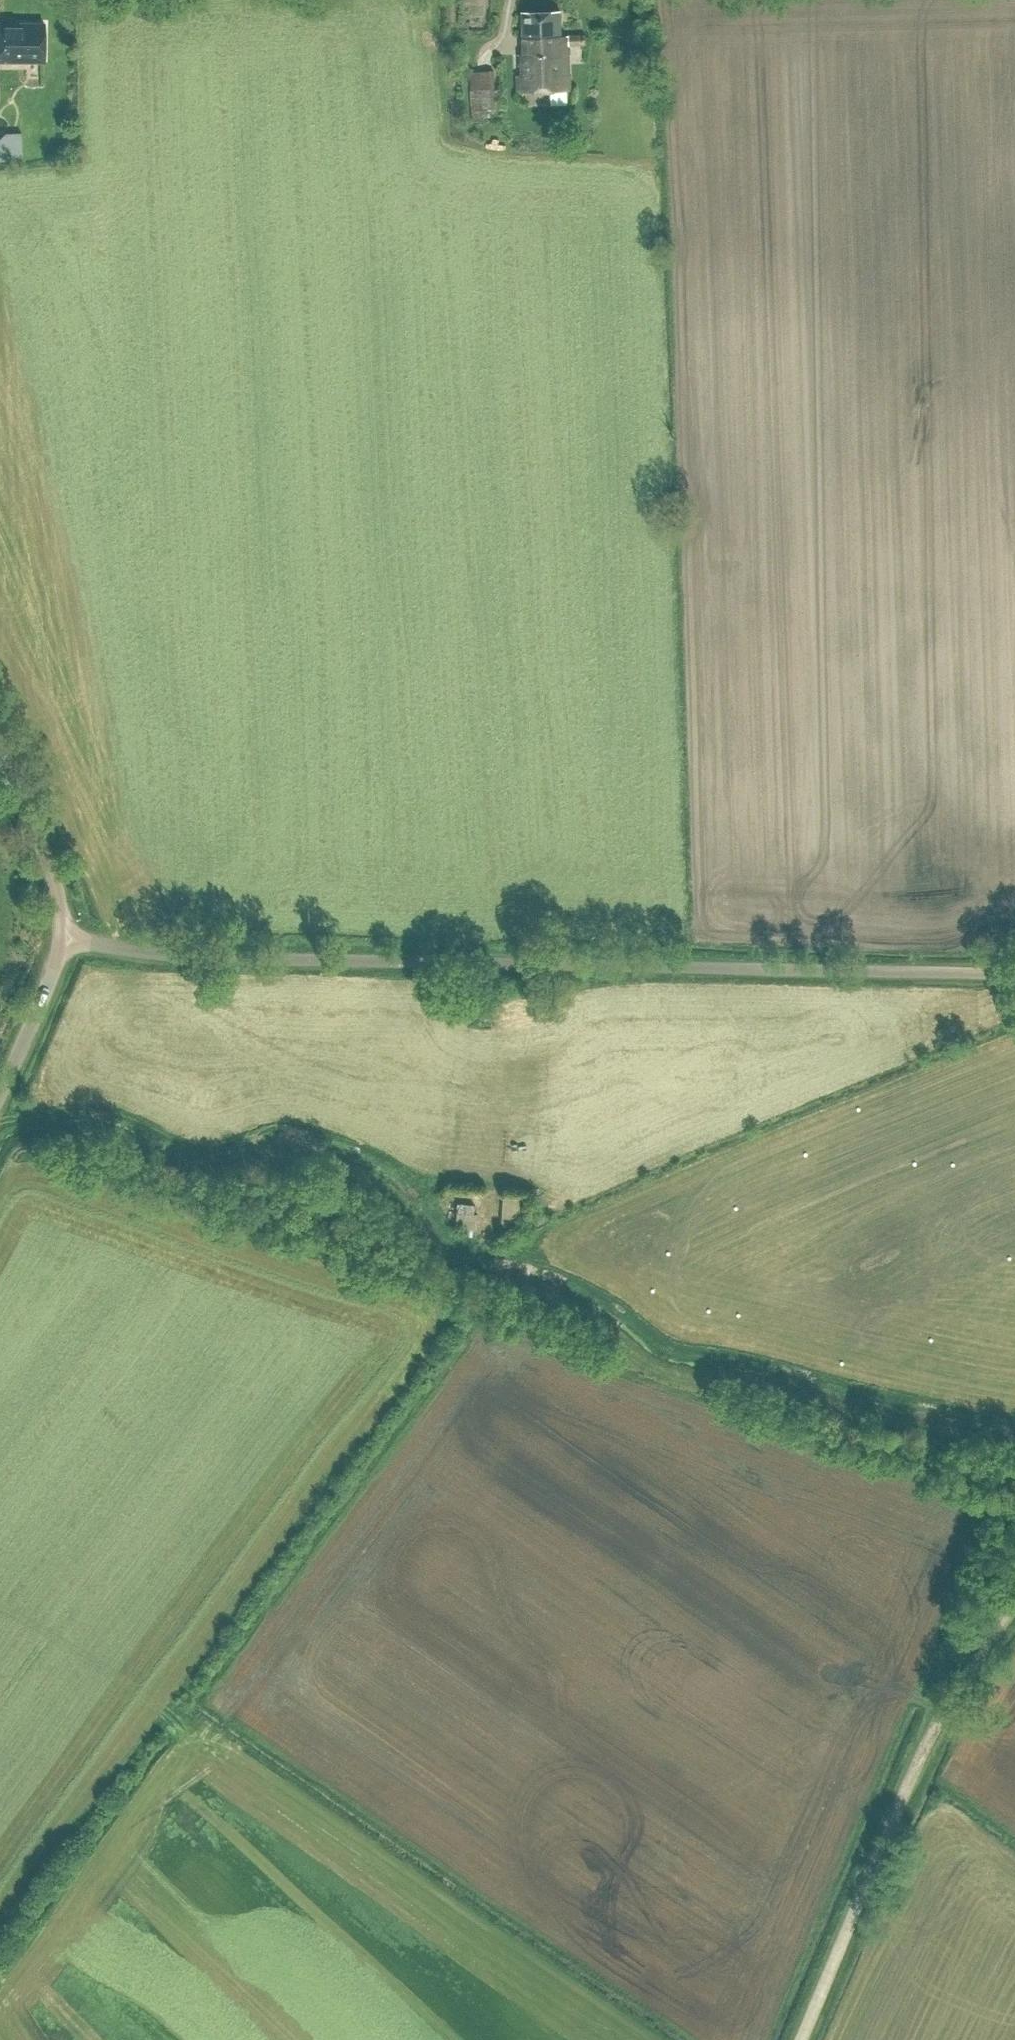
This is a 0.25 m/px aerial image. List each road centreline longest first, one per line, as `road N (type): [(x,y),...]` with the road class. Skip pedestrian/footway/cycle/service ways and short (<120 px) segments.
road 1 (unclassified): [(1014,972),(323,964),(65,938)]
road 2 (track): [(488,1207),(483,1255),(574,1285),(656,1343),(1014,1418)]
road 3 (unclassified): [(800,2039),(936,1711),(1014,1605)]
road 4 (unclassified): [(65,938),(52,866),(0,744)]
road 5 (unclassified): [(0,1092),(65,938)]
road 6 (track): [(484,1247),(457,1235),(438,1204),(480,1195),(488,1207)]

